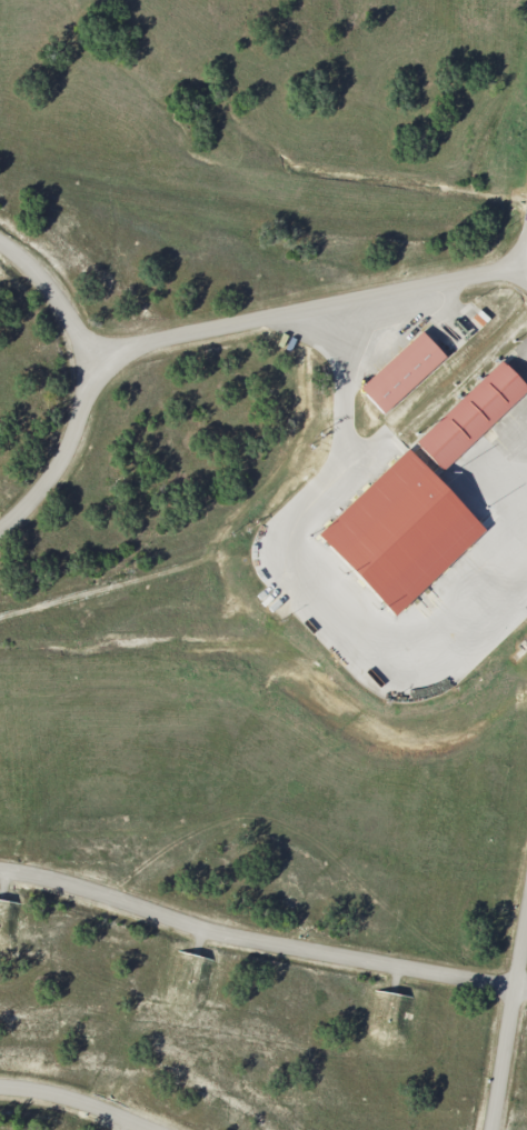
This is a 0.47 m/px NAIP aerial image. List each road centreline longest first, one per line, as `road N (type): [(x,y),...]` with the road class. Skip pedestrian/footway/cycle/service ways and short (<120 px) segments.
road 1 (residential): [(526,989),(219,932),(0,871)]
road 2 (residential): [(88,361),(524,264)]
road 3 (residential): [(493,1129),(526,926)]
road 4 (residential): [(0,533),(63,467),(91,392),(88,361)]
road 5 (residential): [(0,242),(49,282),(88,361)]
road 6 (residential): [(0,1092),(66,1102),(138,1129)]

